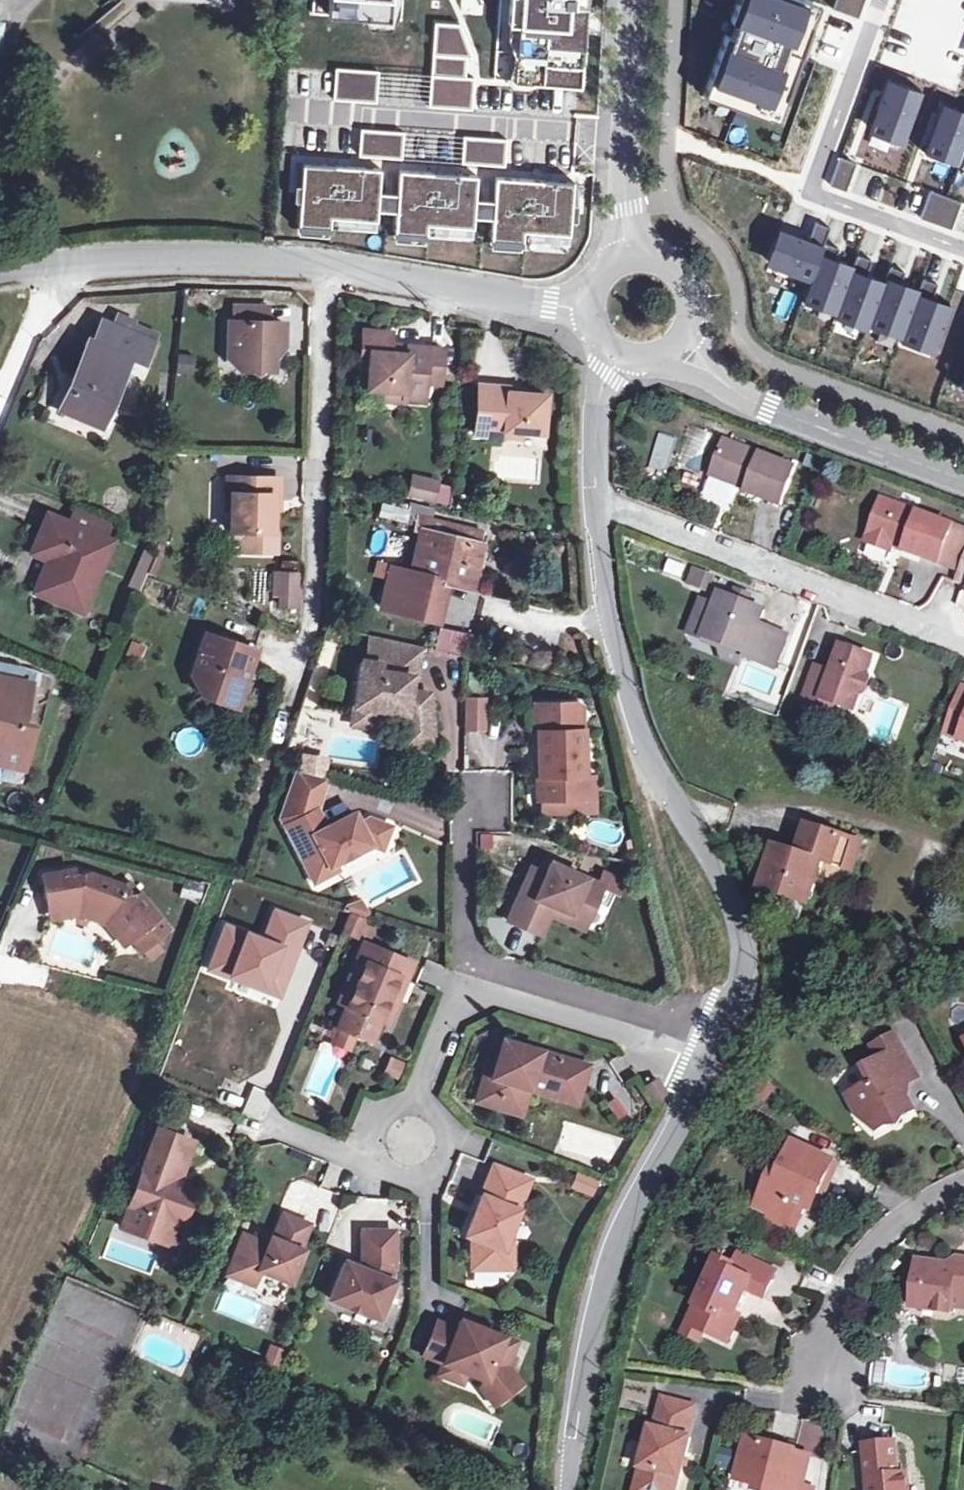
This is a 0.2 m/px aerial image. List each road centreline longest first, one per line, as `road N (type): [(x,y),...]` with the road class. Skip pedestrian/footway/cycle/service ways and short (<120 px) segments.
road 1 (unclassified): [(599,505),(622,664),(668,778),(746,913),(746,989),(714,1053)]
road 2 (residential): [(692,1044),(631,1037),(467,984),(401,1168),(286,1125)]
road 3 (unclassified): [(714,1053),(636,1218),(611,1295),(568,1489)]
road 4 (residential): [(324,261),(315,616),(293,679)]
road 5 (residential): [(465,792),(470,955),(640,1012),(692,1044)]
road 6 (residential): [(599,505),(963,643)]
road 7 (unclassified): [(602,300),(552,303),(324,261)]
road 8 (unclassified): [(324,261),(201,252),(58,261)]
road 9 (residential): [(963,1187),(912,1211),(860,1253),(825,1313),(826,1372)]
road 10 (unclassified): [(748,399),(963,480)]
road 11 (residential): [(799,186),(867,0)]
road 12 (residential): [(628,124),(799,186)]
road 13 (residential): [(799,186),(963,247)]
road 14 (unclassified): [(618,343),(602,392),(599,505)]
road 15 (residential): [(58,261),(0,399)]
road 16 (unclassified): [(628,124),(628,271)]
road 17 (unclassified): [(636,0),(628,124)]

